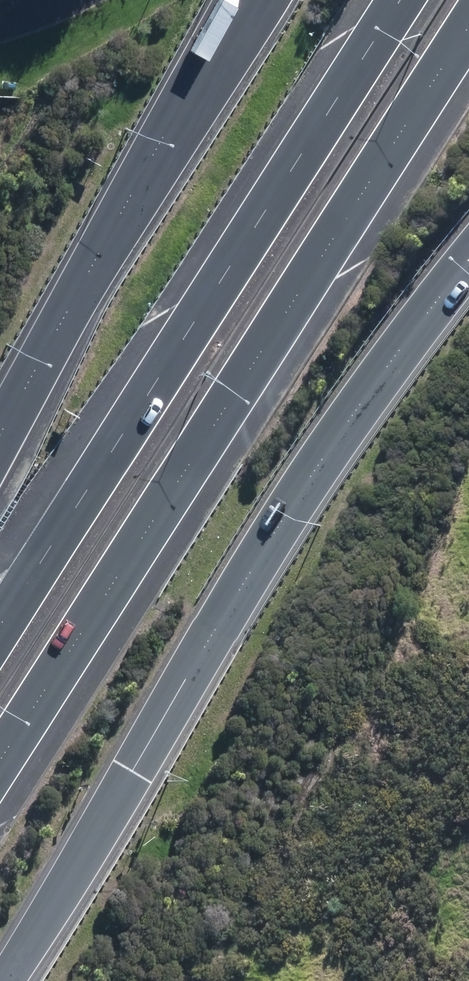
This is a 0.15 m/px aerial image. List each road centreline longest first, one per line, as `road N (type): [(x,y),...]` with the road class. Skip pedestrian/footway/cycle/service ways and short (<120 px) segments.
road 1 (motorway): [(468,22),(0,756)]
road 2 (motorway): [(468,262),(304,481),(5,980)]
road 3 (motorway): [(0,622),(400,0)]
road 4 (motorway): [(0,436),(249,0)]

